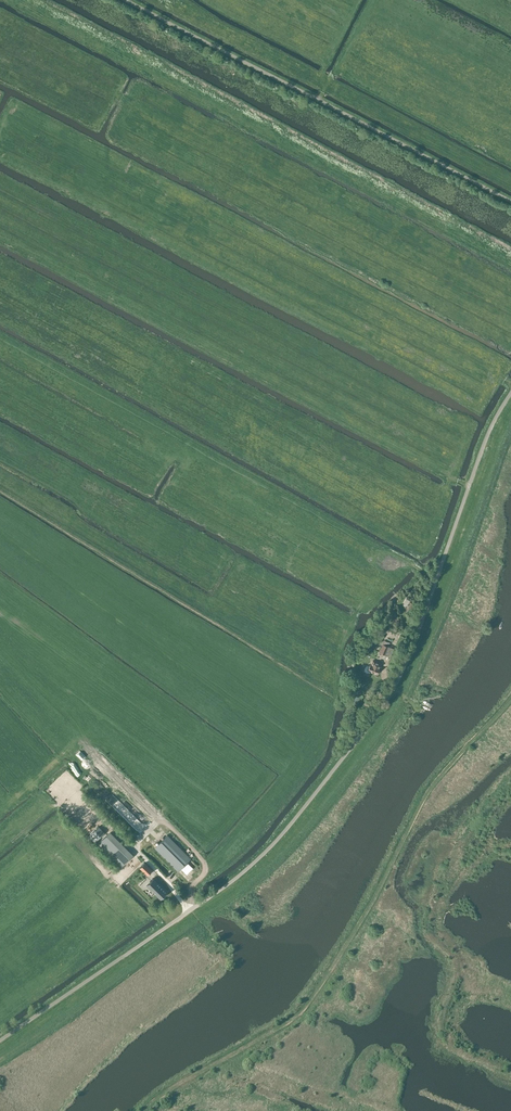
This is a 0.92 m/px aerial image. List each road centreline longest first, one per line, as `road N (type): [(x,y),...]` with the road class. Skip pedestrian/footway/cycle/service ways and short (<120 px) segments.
road 1 (unclassified): [(0,1041),(246,870),(339,762),(400,676),(487,437),(510,393)]
road 2 (unclassified): [(510,200),(133,0)]

